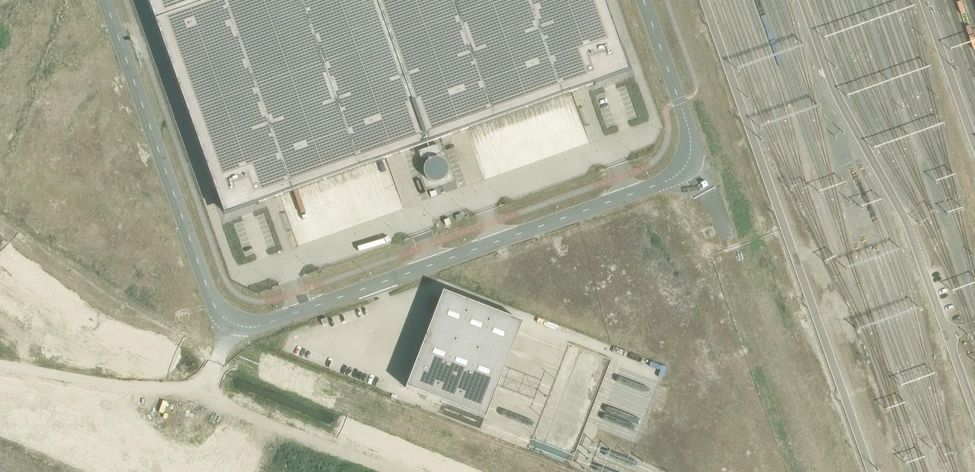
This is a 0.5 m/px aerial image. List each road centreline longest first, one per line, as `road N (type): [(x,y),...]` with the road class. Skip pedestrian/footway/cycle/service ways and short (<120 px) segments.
road 1 (unclassified): [(105,0),(209,295),(233,322),(266,323),(656,185),(689,163)]
road 2 (track): [(0,363),(180,386),(209,375),(218,357)]
road 3 (unclassified): [(689,163),(690,134),(644,0)]

